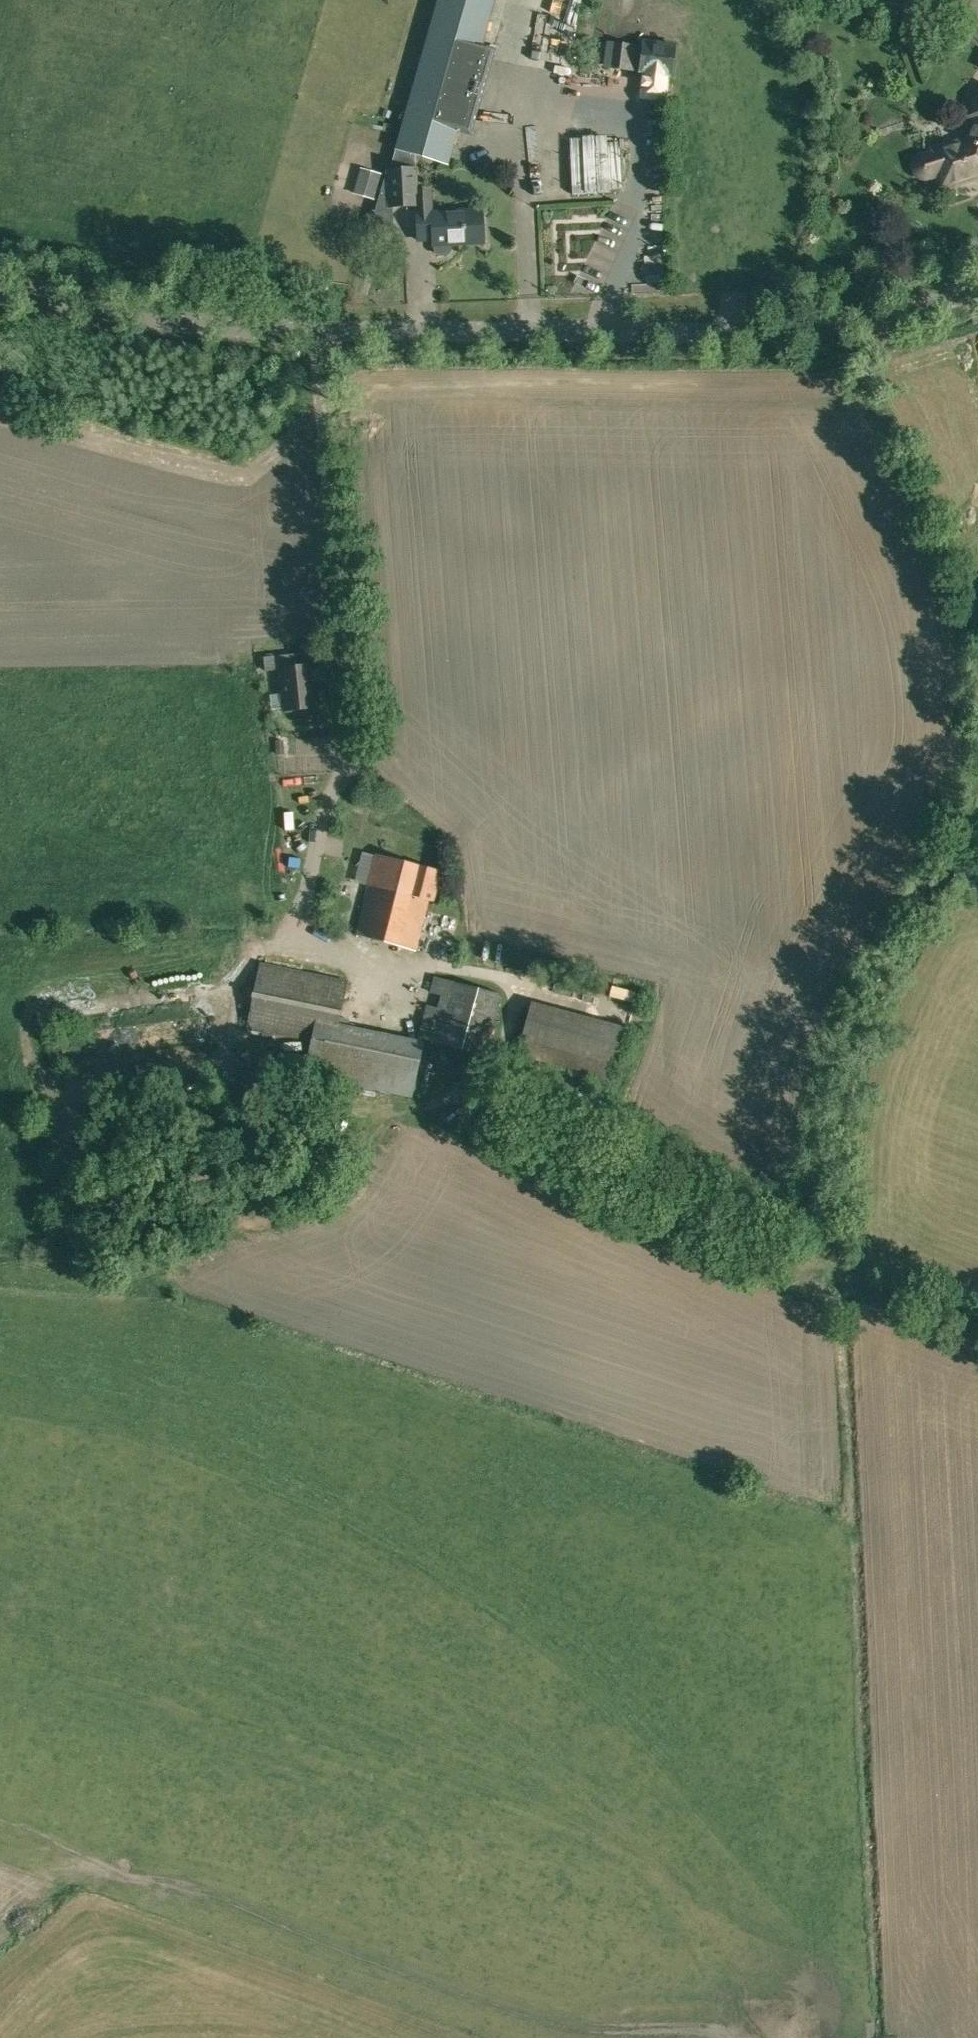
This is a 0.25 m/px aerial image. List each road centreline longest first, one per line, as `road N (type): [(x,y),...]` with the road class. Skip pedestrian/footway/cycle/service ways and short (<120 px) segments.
road 1 (tertiary): [(0,298),(315,333),(807,333),(977,290)]

